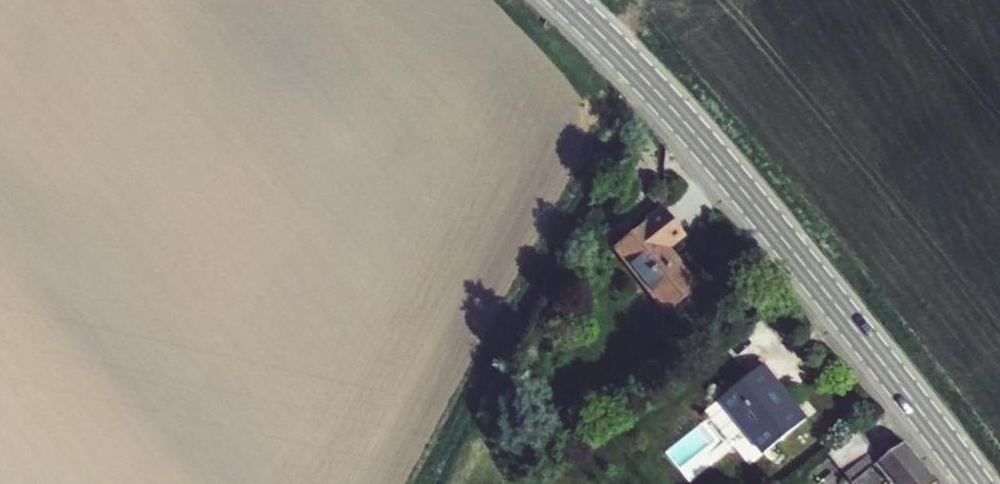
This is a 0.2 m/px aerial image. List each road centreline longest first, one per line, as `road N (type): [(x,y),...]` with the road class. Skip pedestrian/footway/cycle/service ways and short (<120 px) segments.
road 1 (secondary): [(977,483),(713,154),(565,0)]

